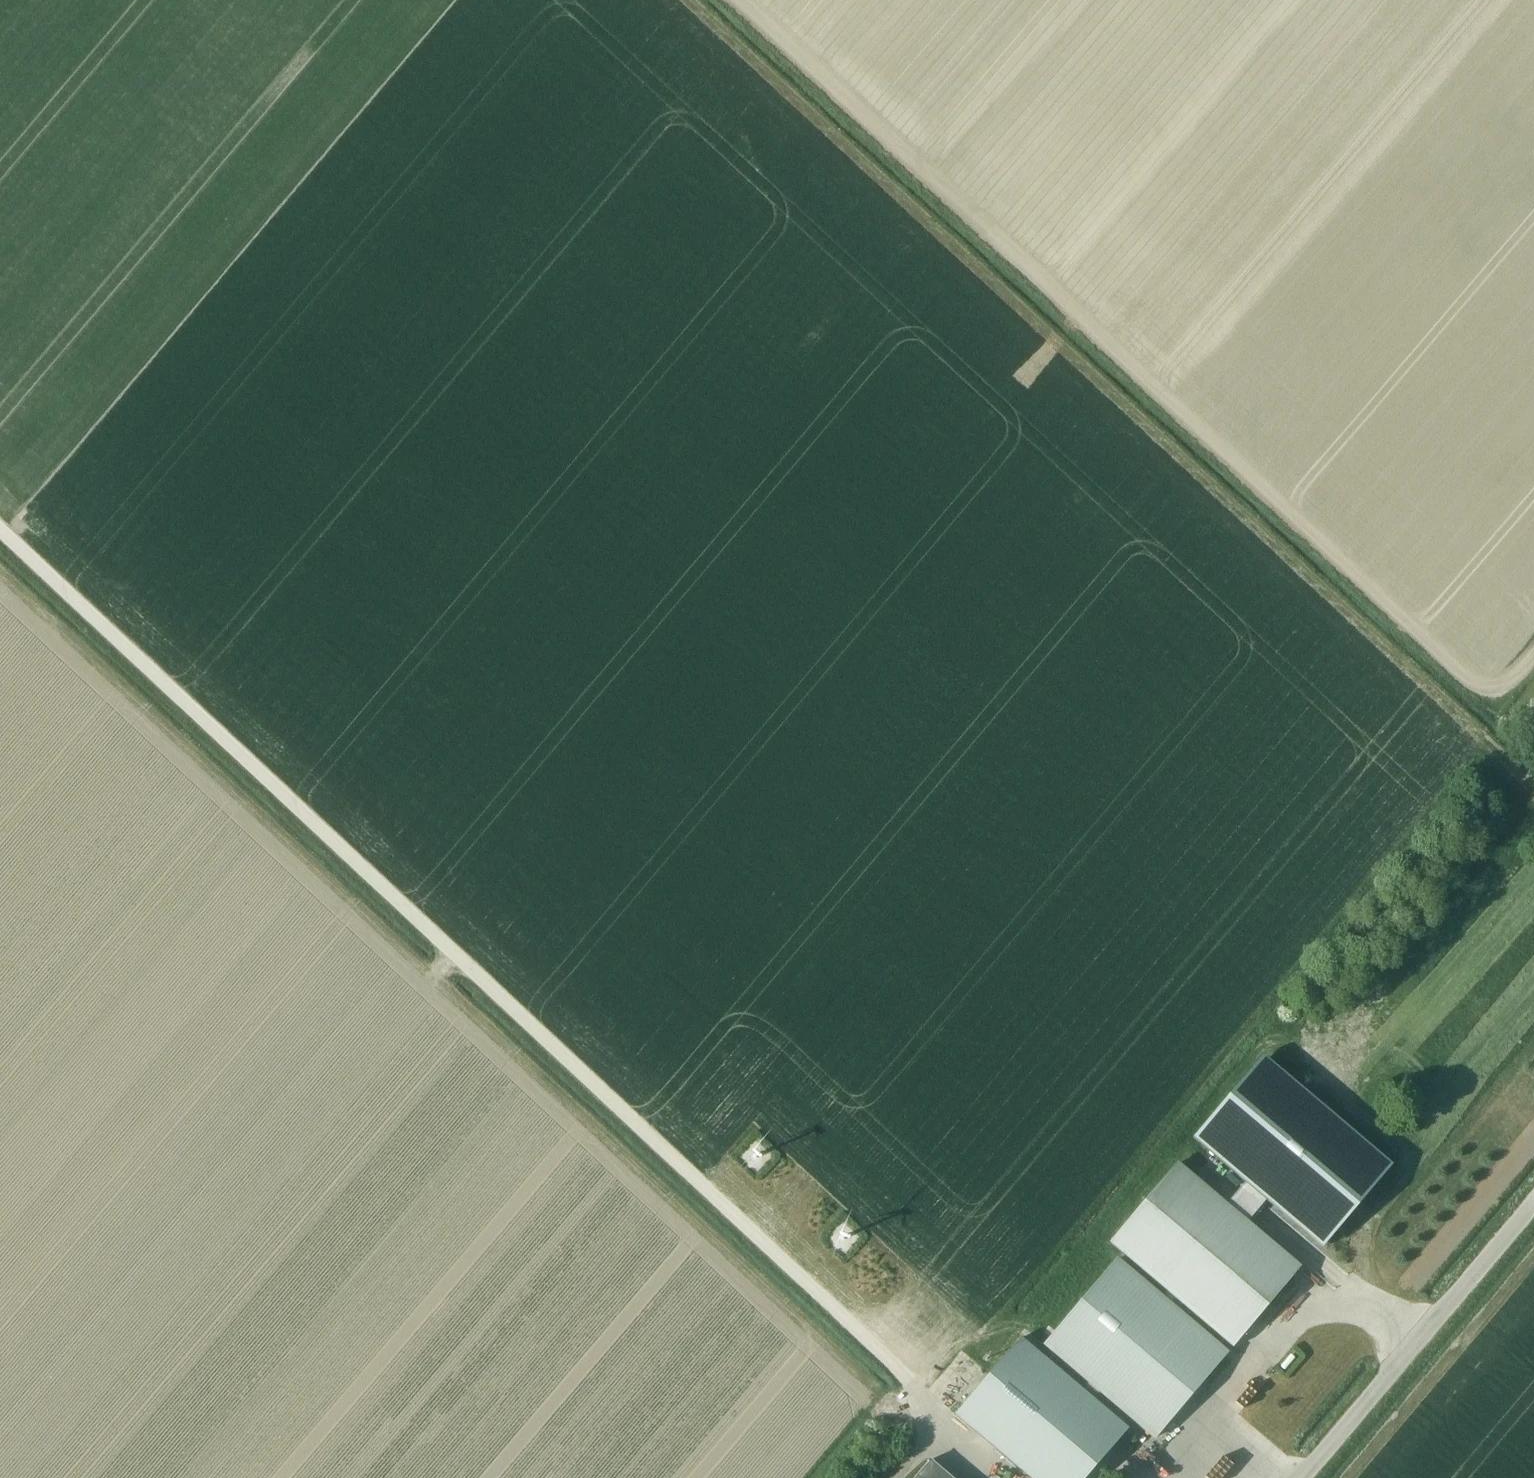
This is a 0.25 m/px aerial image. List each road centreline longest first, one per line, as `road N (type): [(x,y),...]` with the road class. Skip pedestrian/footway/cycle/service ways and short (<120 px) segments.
road 1 (track): [(1017,1477),(883,1363),(0,536)]
road 2 (unclassified): [(1291,1477),(1533,1193)]

